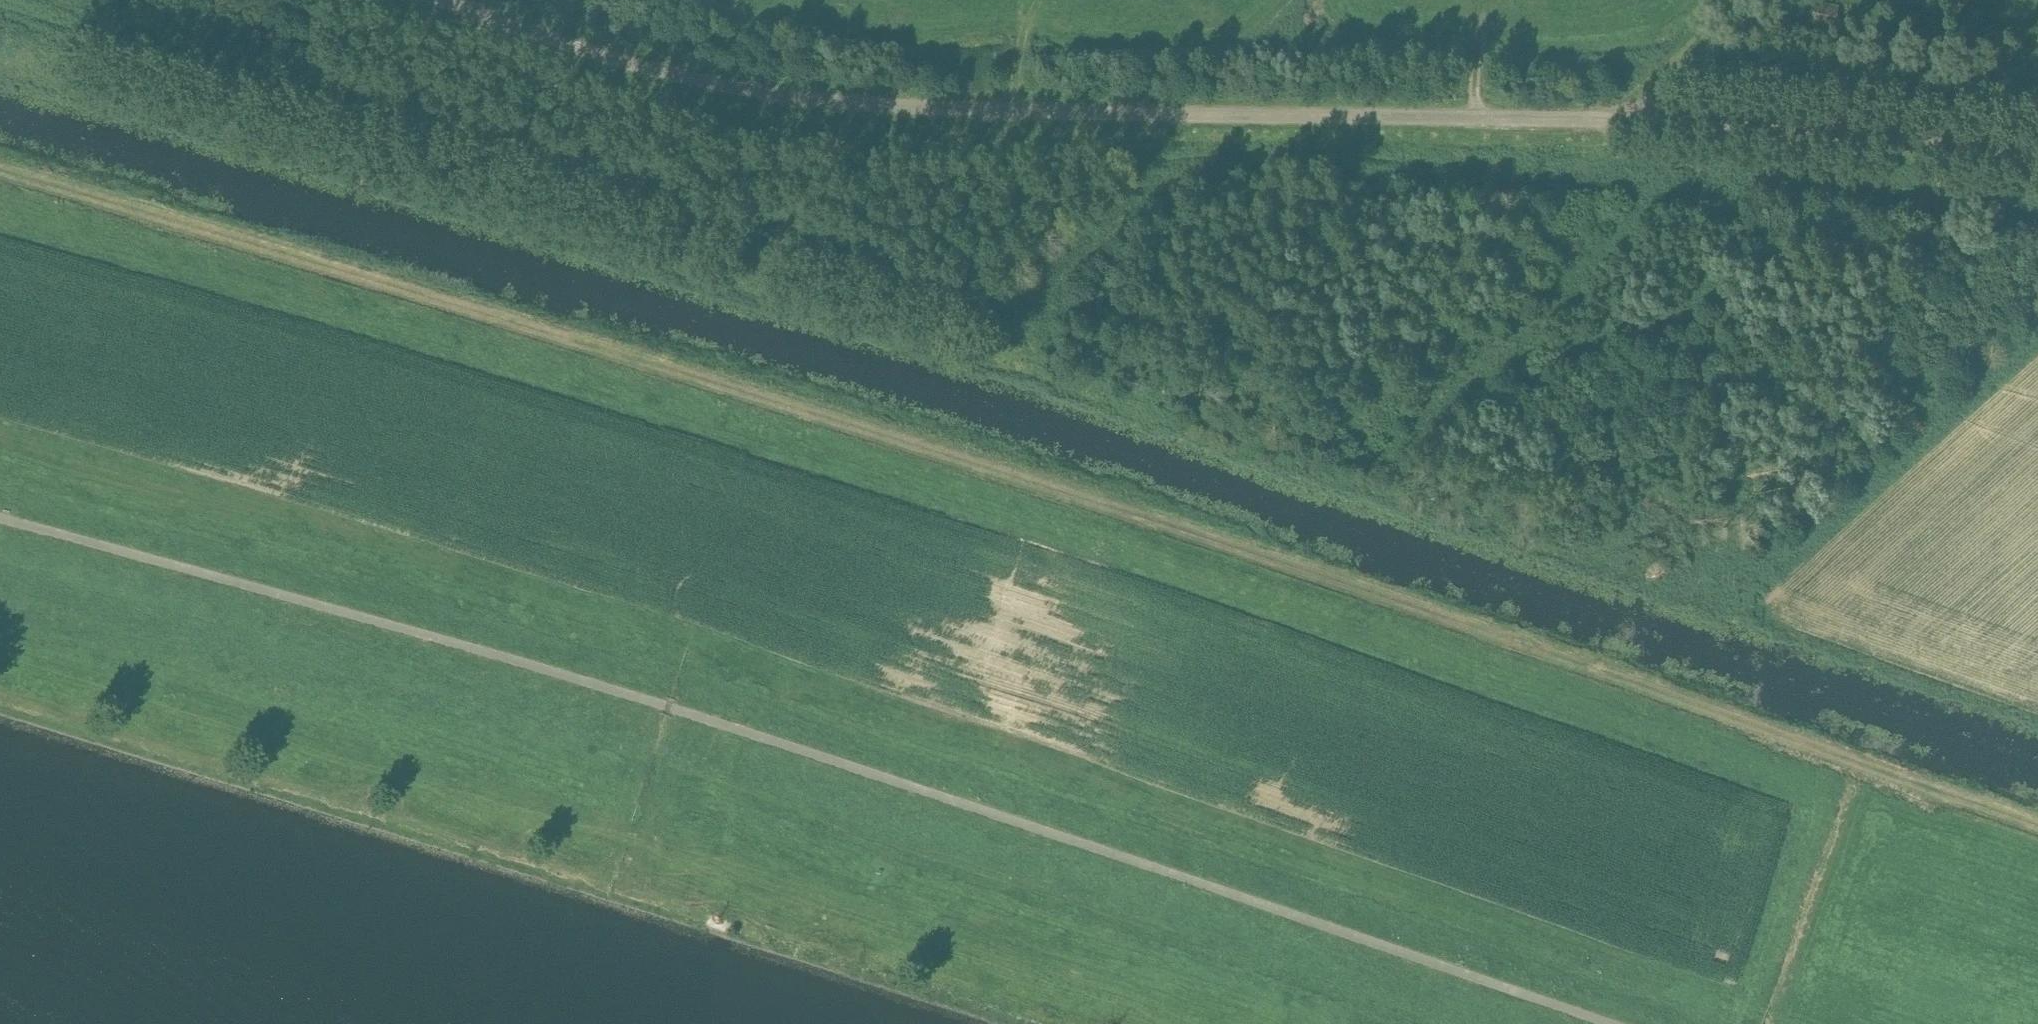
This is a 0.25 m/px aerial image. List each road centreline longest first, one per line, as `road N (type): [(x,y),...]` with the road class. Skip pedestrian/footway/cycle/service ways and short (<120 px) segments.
road 1 (tertiary): [(2037,157),(1655,118),(845,105),(693,77),(458,0)]

